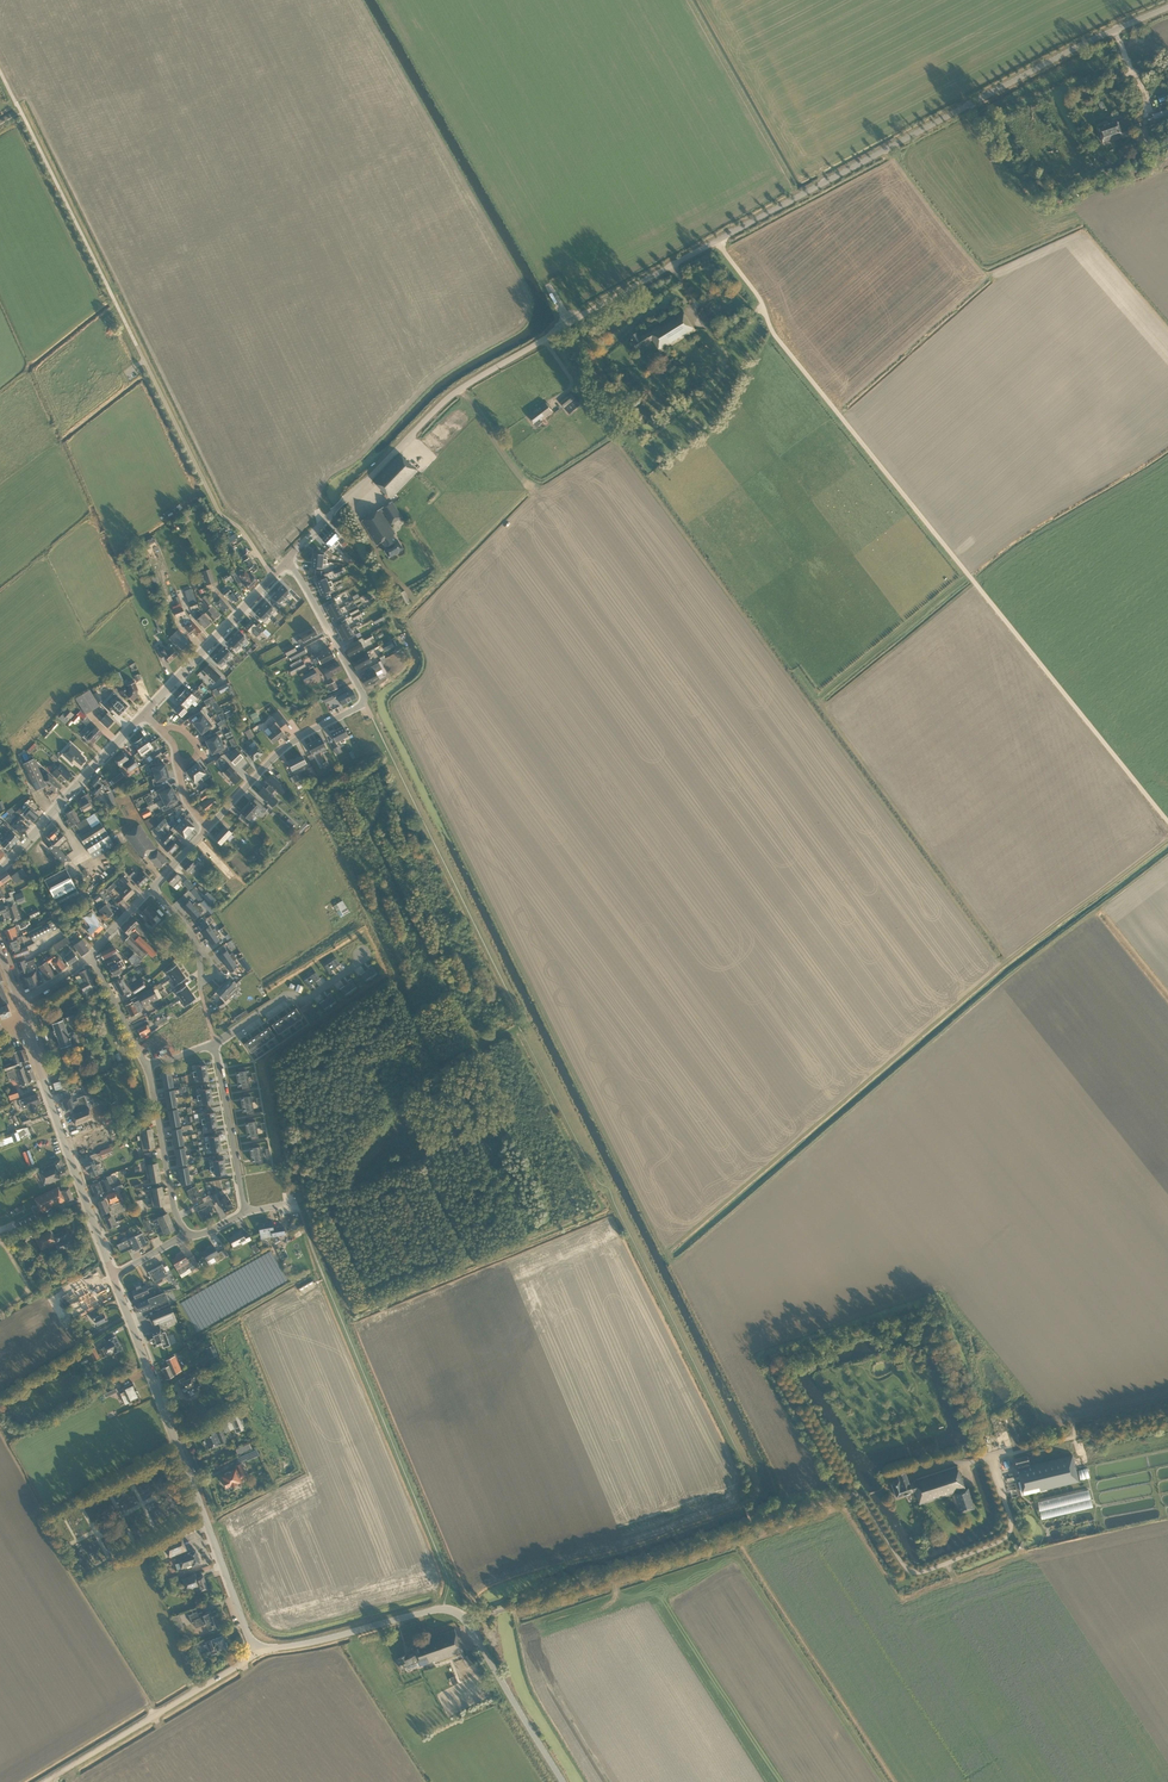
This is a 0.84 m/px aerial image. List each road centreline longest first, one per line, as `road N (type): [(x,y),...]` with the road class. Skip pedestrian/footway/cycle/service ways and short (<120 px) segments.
road 1 (tertiary): [(288,559),(467,384),(1067,52),(1167,7)]
road 2 (unclassified): [(469,1623),(849,1493),(864,1499),(904,1565),(922,1571),(1009,1532),(990,1458)]
road 3 (tertiary): [(258,1648),(113,1275)]
road 4 (residential): [(209,826),(275,755),(363,697),(288,559)]
road 5 (tertiary): [(113,1275),(31,1034)]
road 6 (unclassified): [(45,1781),(258,1648)]
road 7 (track): [(1154,185),(1038,209),(967,106)]
road 8 (tertiary): [(258,1648),(311,1644),(443,1608),(469,1623)]
road 9 (tertiary): [(143,713),(288,559)]
road 10 (tertiary): [(0,868),(143,713)]
road 11 (tertiary): [(562,1781),(469,1623)]
road 12 (track): [(990,1458),(1167,1413)]
road 13 (residential): [(188,1237),(174,1209),(148,1065)]
road 14 (residential): [(212,1035),(229,1034),(286,996),(305,1000),(361,961)]
road 15 (residential): [(245,1210),(214,1043)]
road 16 (residential): [(148,1065),(90,956)]

